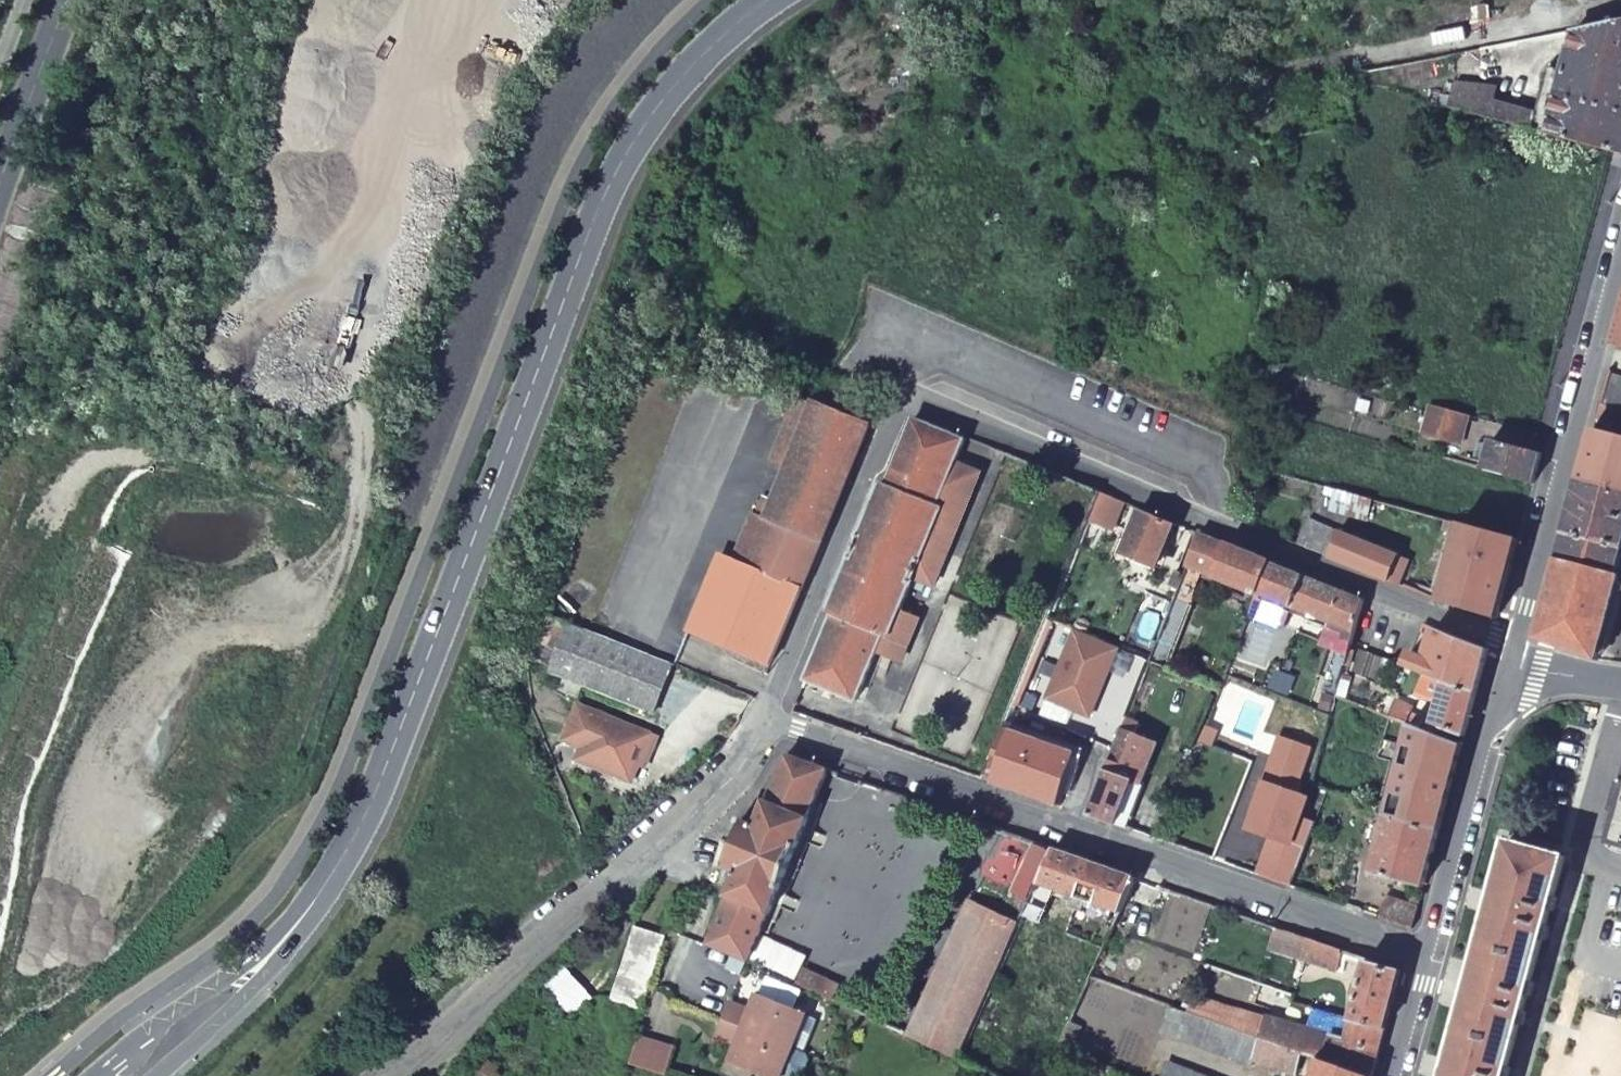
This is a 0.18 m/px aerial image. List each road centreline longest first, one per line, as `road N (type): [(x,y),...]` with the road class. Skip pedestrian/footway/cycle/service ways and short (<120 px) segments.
road 1 (tertiary): [(137,1075),(272,956),(340,861),(375,793),(607,188),(666,94),(765,0)]
road 2 (residential): [(776,730),(773,704),(812,603),(867,471),(914,401),(1513,641)]
road 3 (residential): [(1433,959),(776,730)]
road 4 (residential): [(776,730),(592,886),(392,1075)]
road 5 (unclassified): [(1620,243),(1513,641)]
road 6 (unclassified): [(1505,669),(1433,959)]
road 7 (residential): [(0,170),(61,0)]
road 8 (unclassified): [(1433,959),(1401,1075)]

